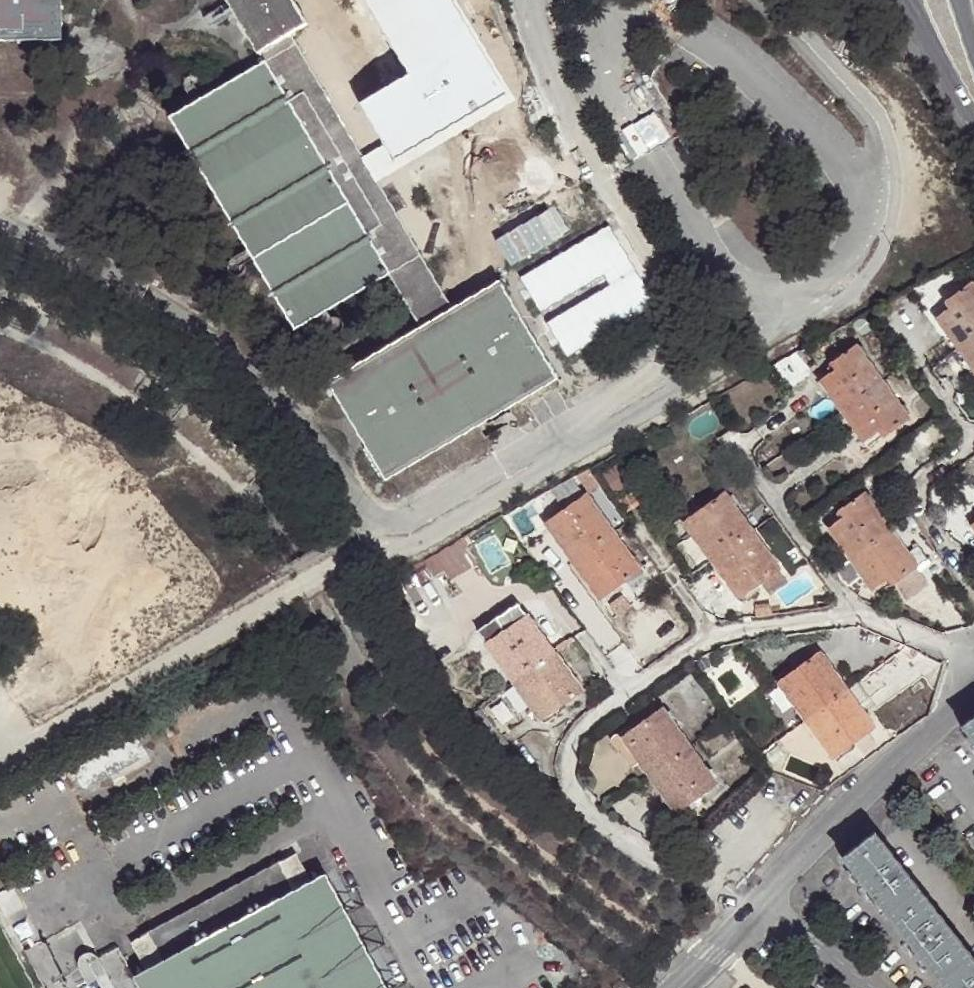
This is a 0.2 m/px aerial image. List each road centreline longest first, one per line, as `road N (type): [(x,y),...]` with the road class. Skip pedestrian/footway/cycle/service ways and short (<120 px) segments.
road 1 (residential): [(768,898),(973,690)]
road 2 (residential): [(768,898),(876,987)]
road 3 (tertiary): [(910,0),(973,122)]
road 4 (residential): [(681,987),(768,898)]

